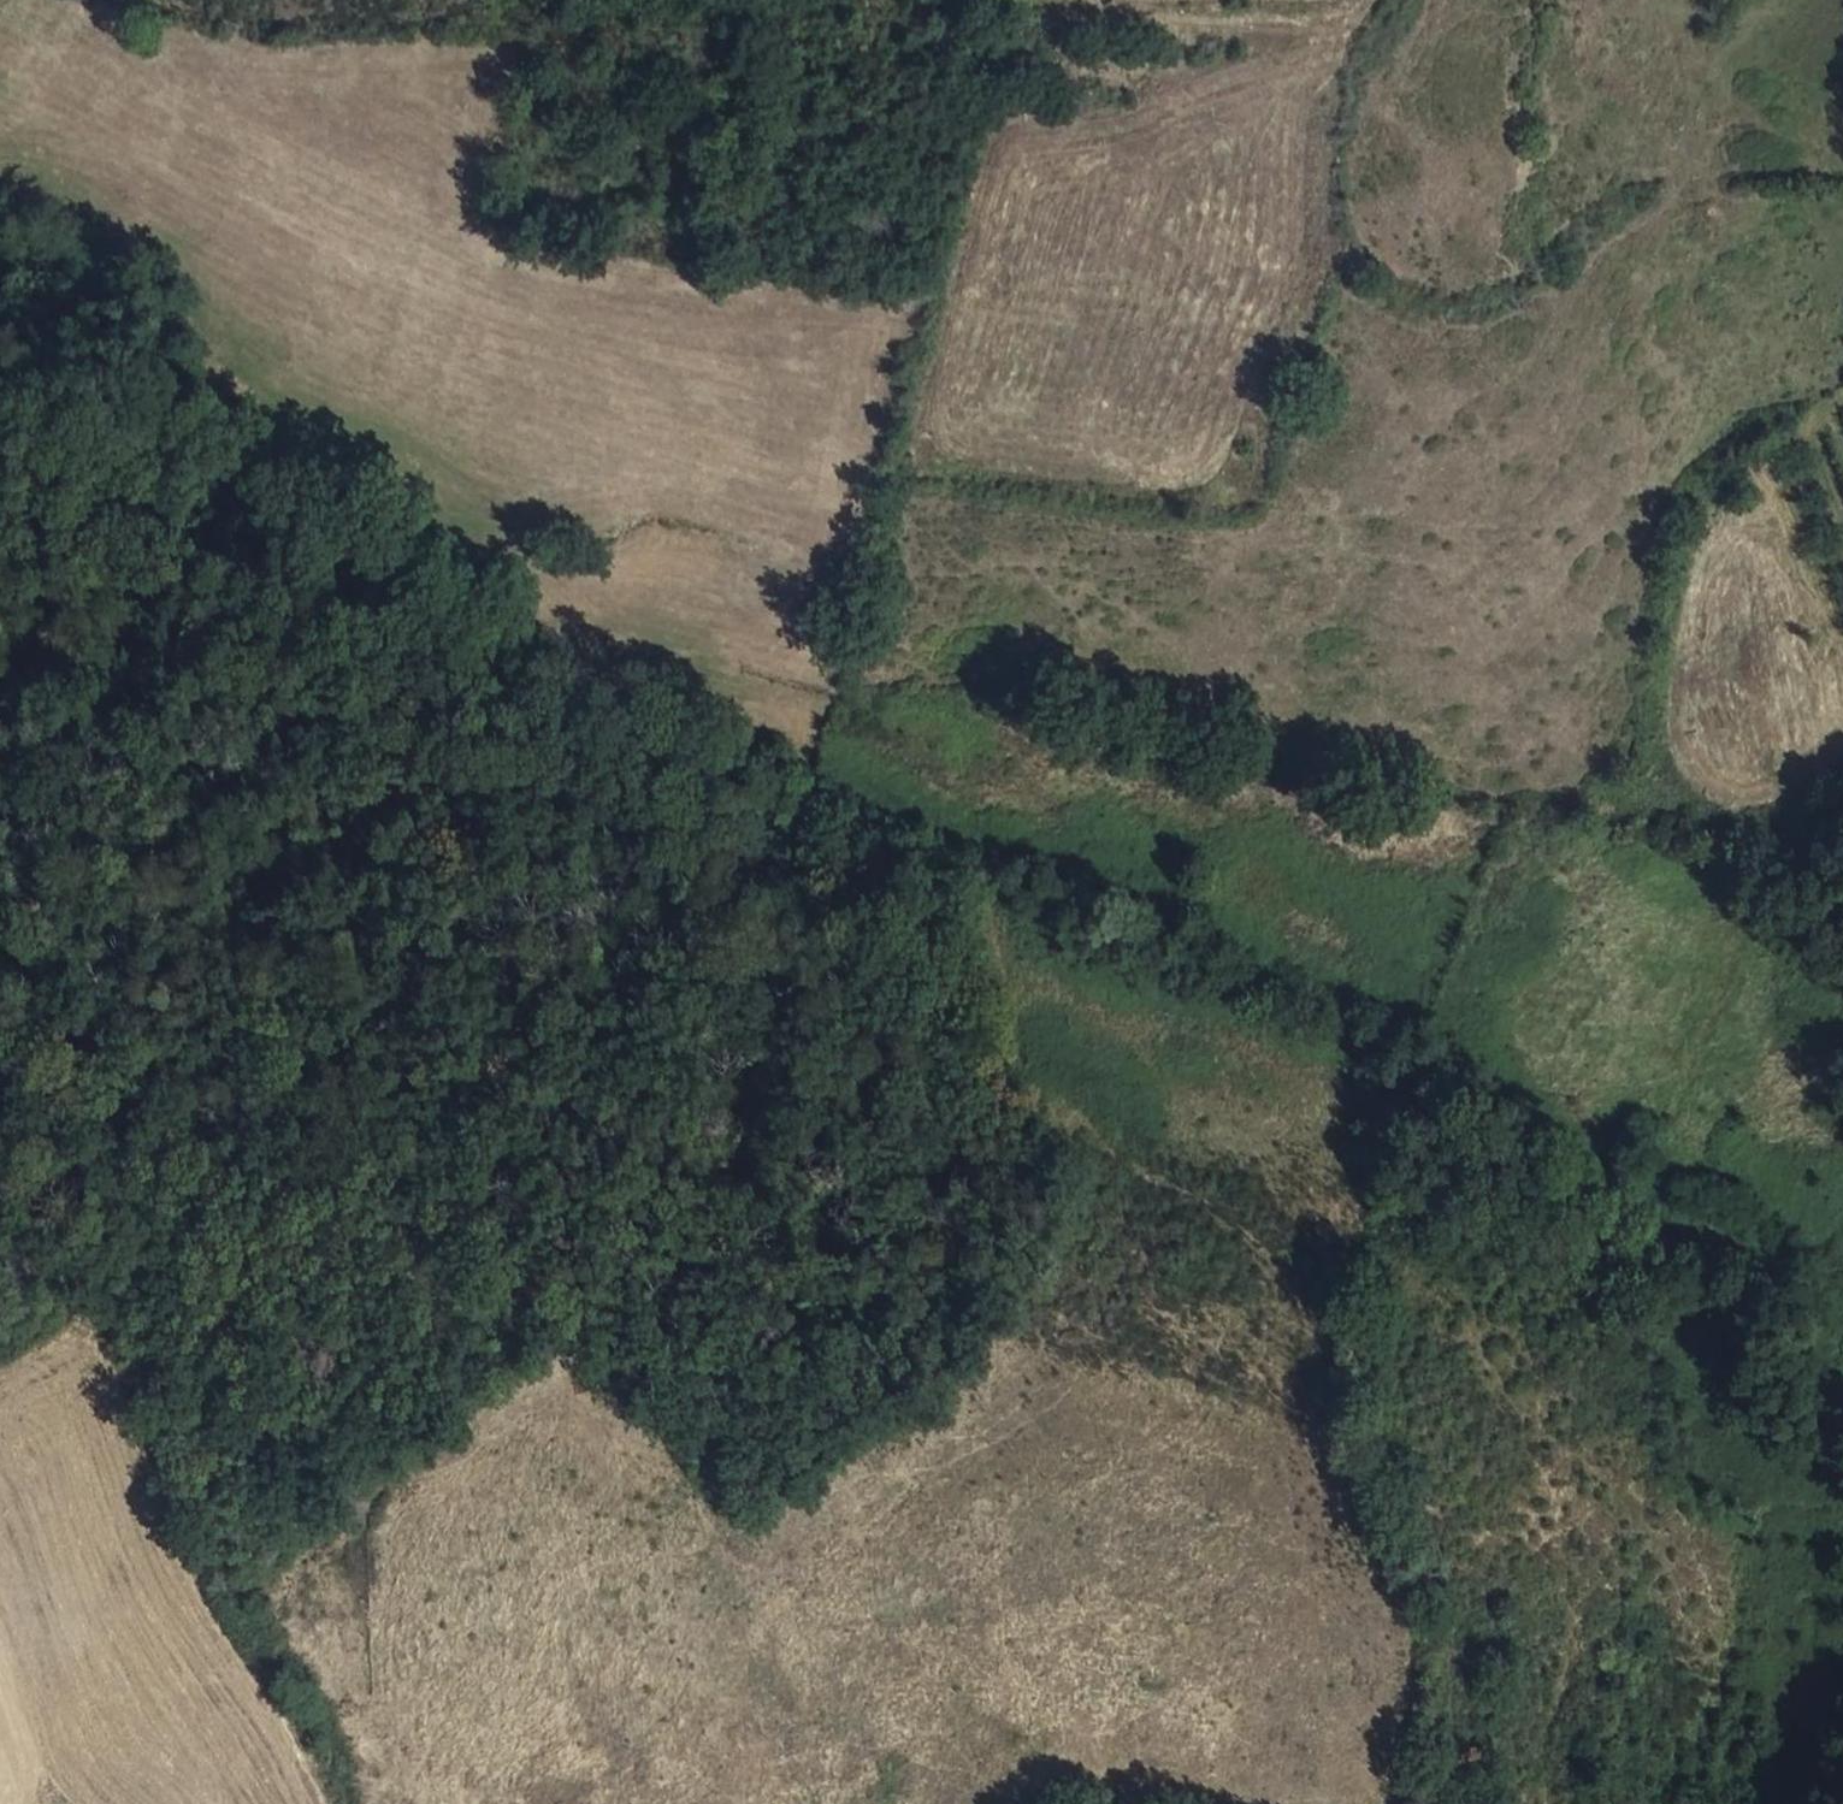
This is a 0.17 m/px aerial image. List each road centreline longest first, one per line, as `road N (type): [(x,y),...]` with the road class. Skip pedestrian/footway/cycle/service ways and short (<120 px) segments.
road 1 (track): [(1378,0),(1257,24),(1162,20),(1105,0)]
road 2 (track): [(0,1594),(83,1803)]

